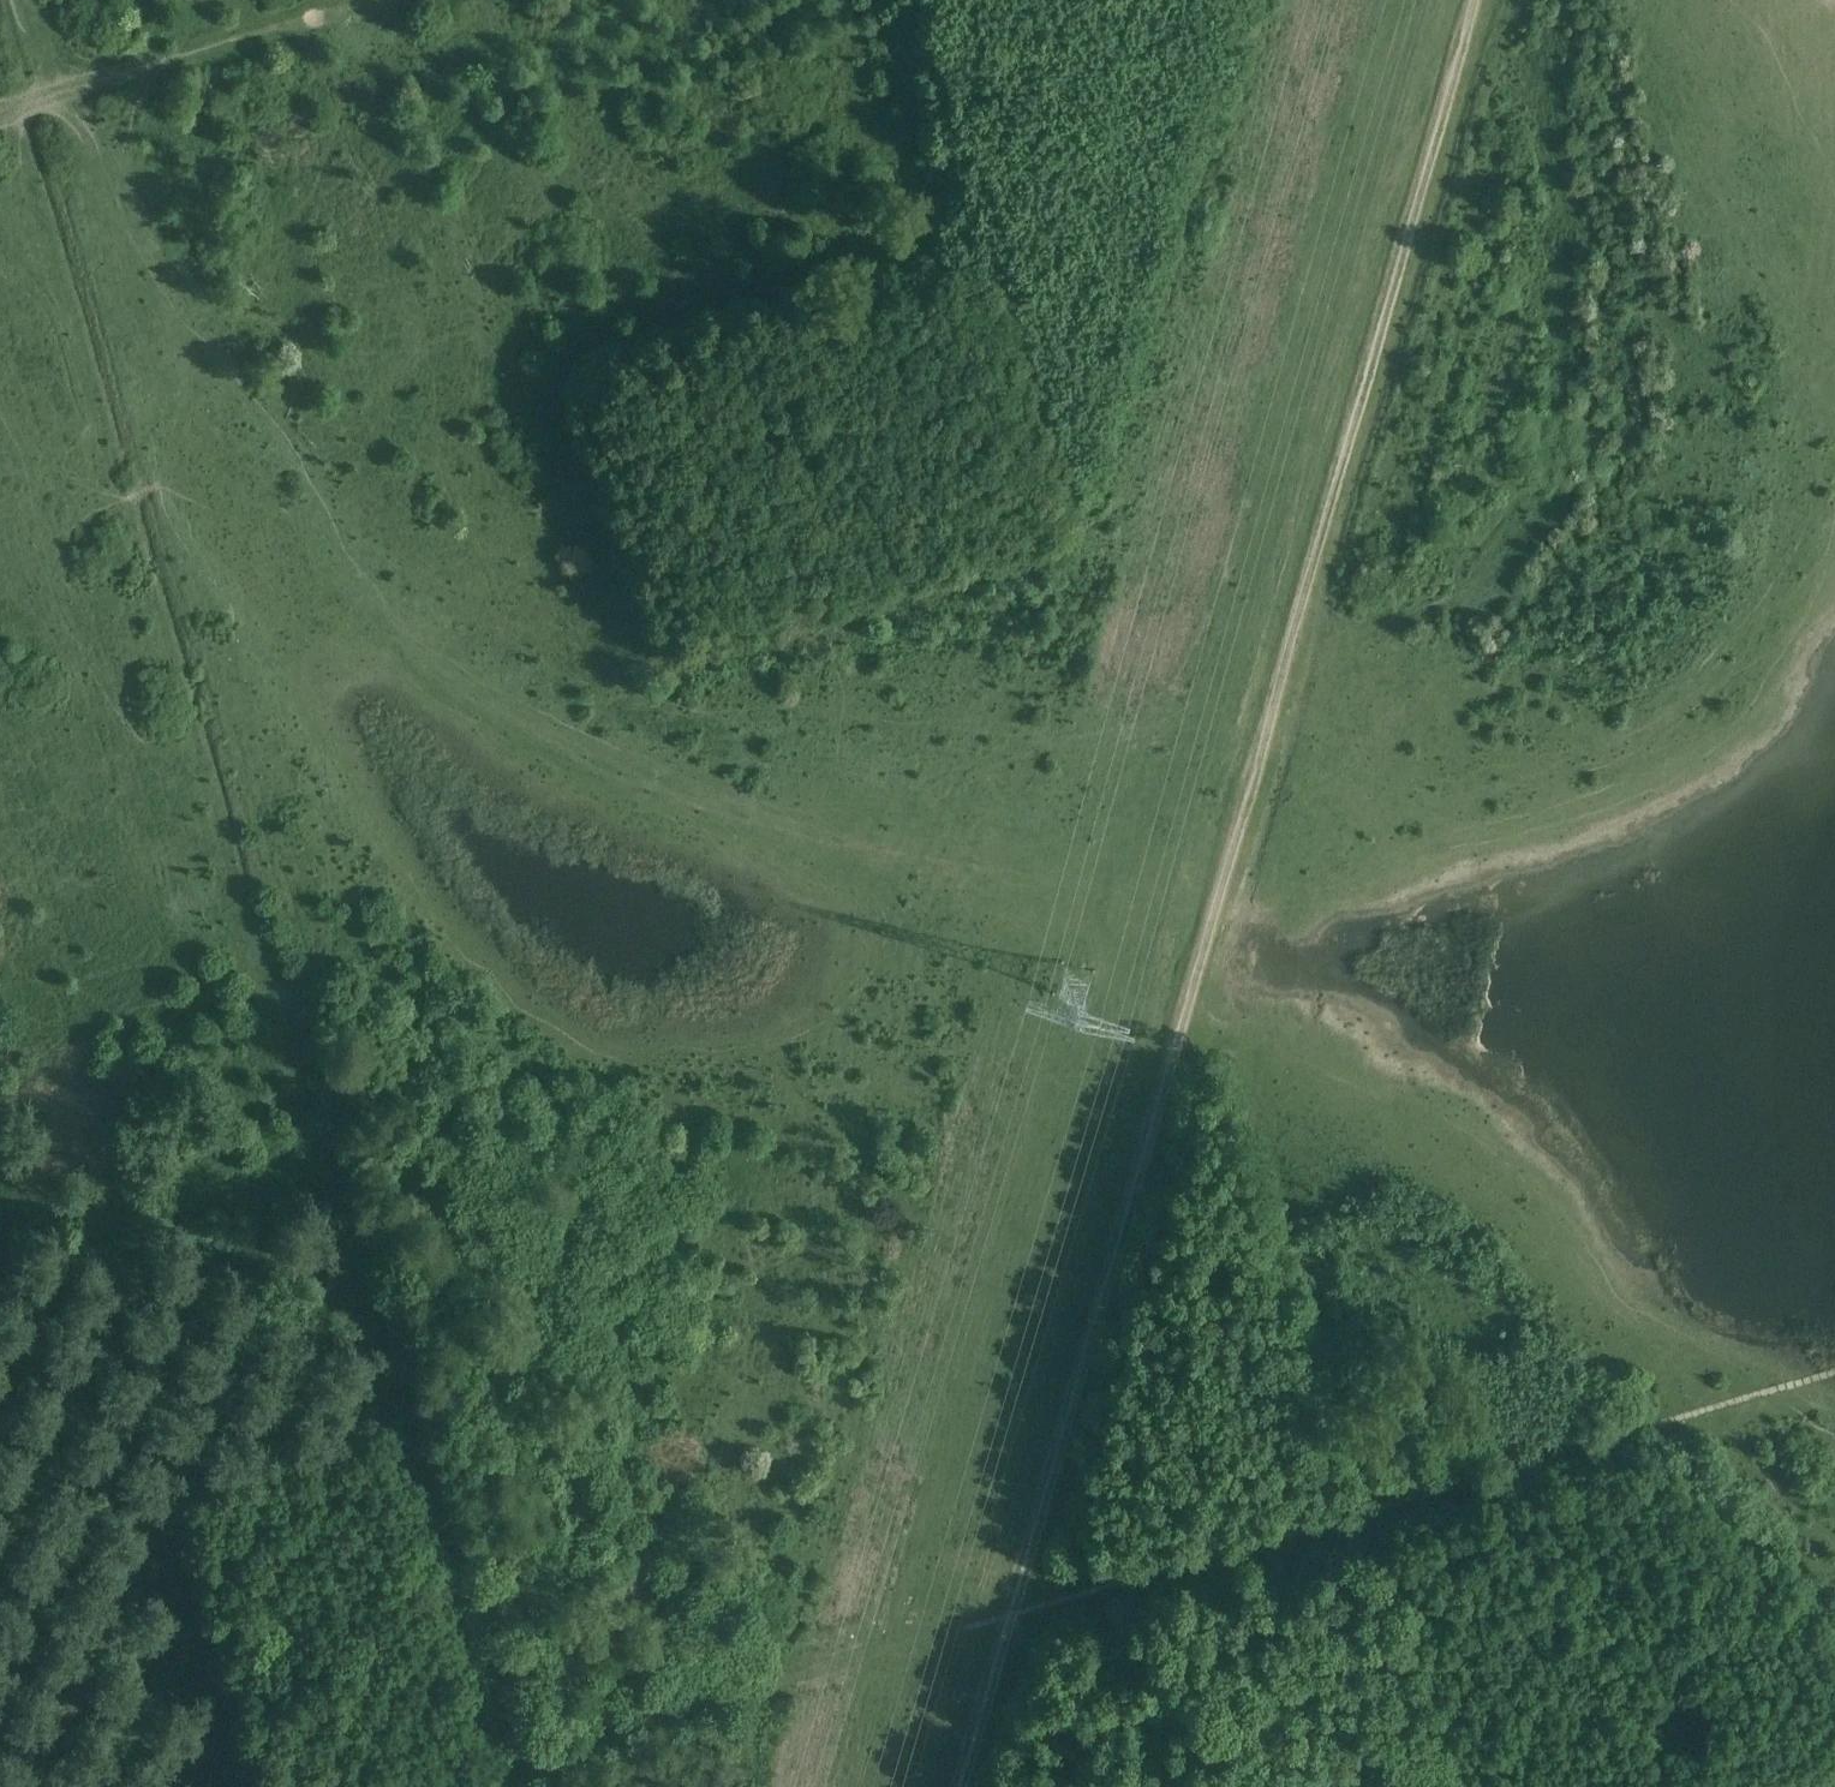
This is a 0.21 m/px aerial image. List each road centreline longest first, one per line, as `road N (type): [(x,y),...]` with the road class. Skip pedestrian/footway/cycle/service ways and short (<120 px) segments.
road 1 (track): [(1479,0),(965,1786)]
road 2 (track): [(429,1786),(1012,1624)]
road 3 (track): [(356,0),(0,101)]

